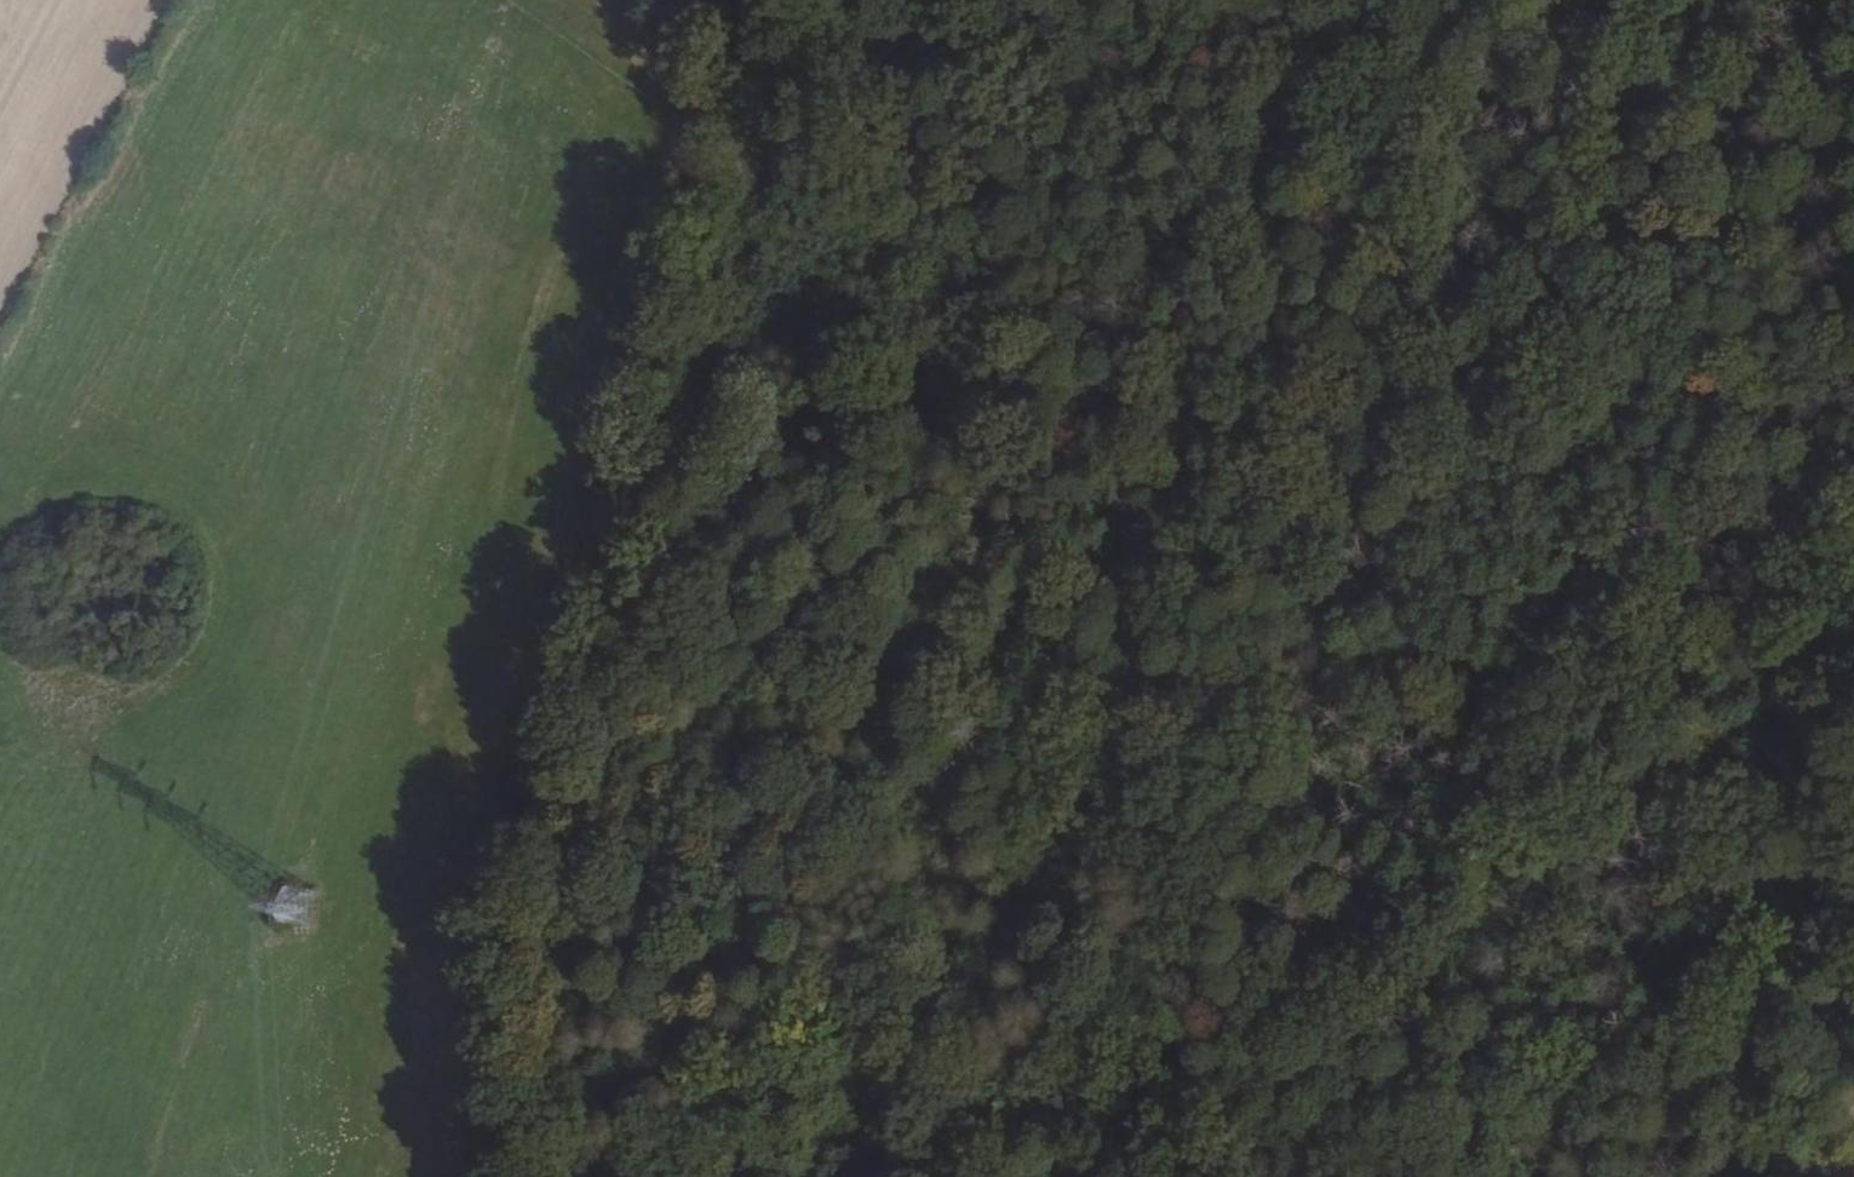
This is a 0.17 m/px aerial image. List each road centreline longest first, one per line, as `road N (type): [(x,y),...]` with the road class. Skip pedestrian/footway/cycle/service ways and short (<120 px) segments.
road 1 (track): [(1440,0),(1853,1089)]

